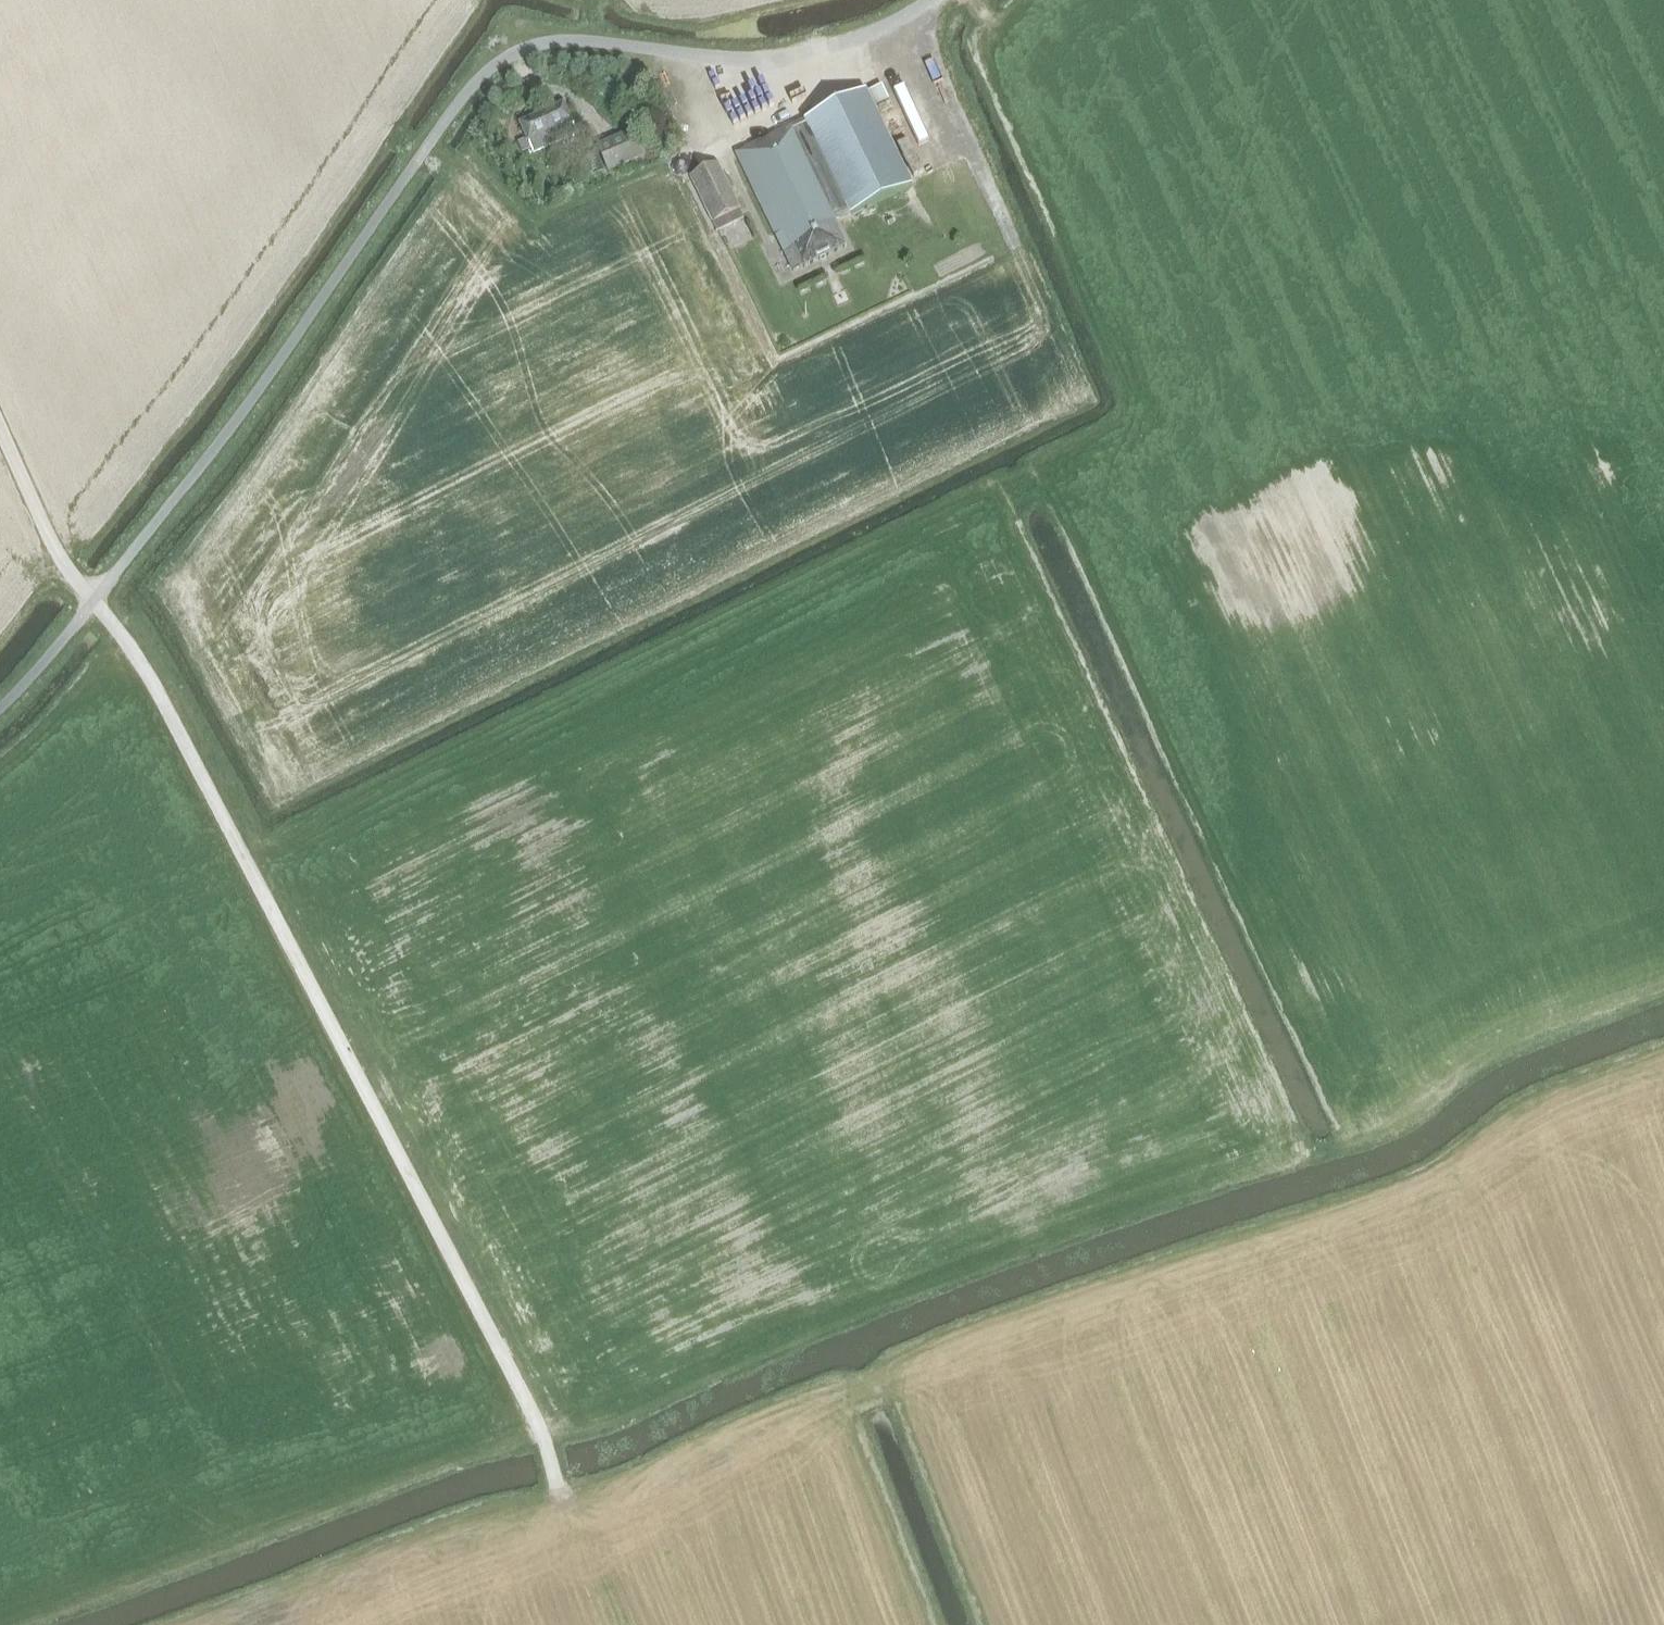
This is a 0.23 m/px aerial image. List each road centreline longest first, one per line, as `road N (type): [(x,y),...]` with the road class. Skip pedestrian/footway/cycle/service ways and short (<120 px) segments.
road 1 (unclassified): [(0,706),(199,467),(454,107),(493,65),(559,40),(710,56),(809,51),(930,0)]
road 2 (track): [(0,428),(48,536),(143,665),(536,1419),(556,1481)]

